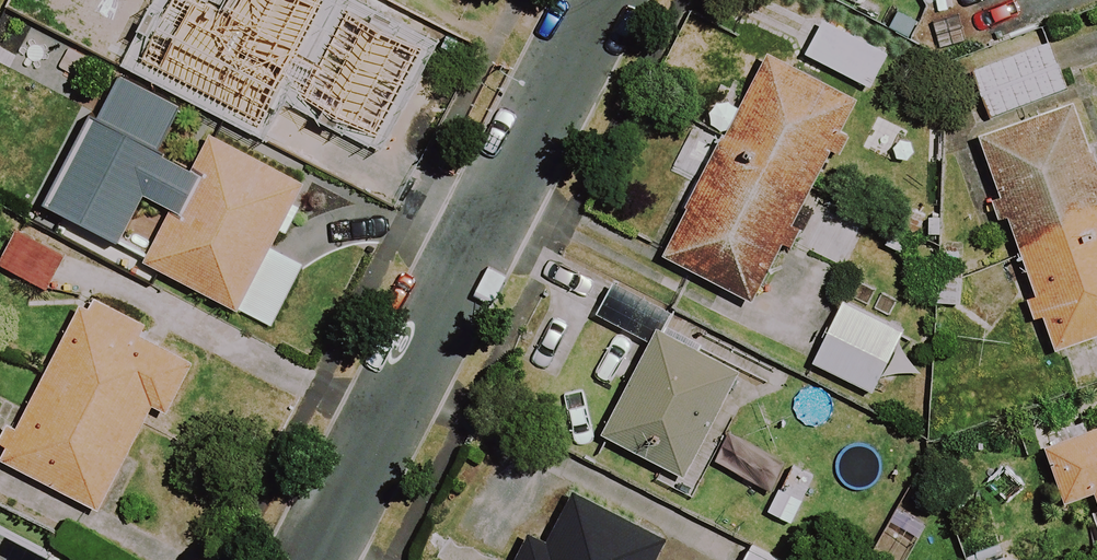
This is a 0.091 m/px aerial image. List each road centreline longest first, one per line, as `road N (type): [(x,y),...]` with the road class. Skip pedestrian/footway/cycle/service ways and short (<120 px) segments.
road 1 (residential): [(312,559),(601,0)]

